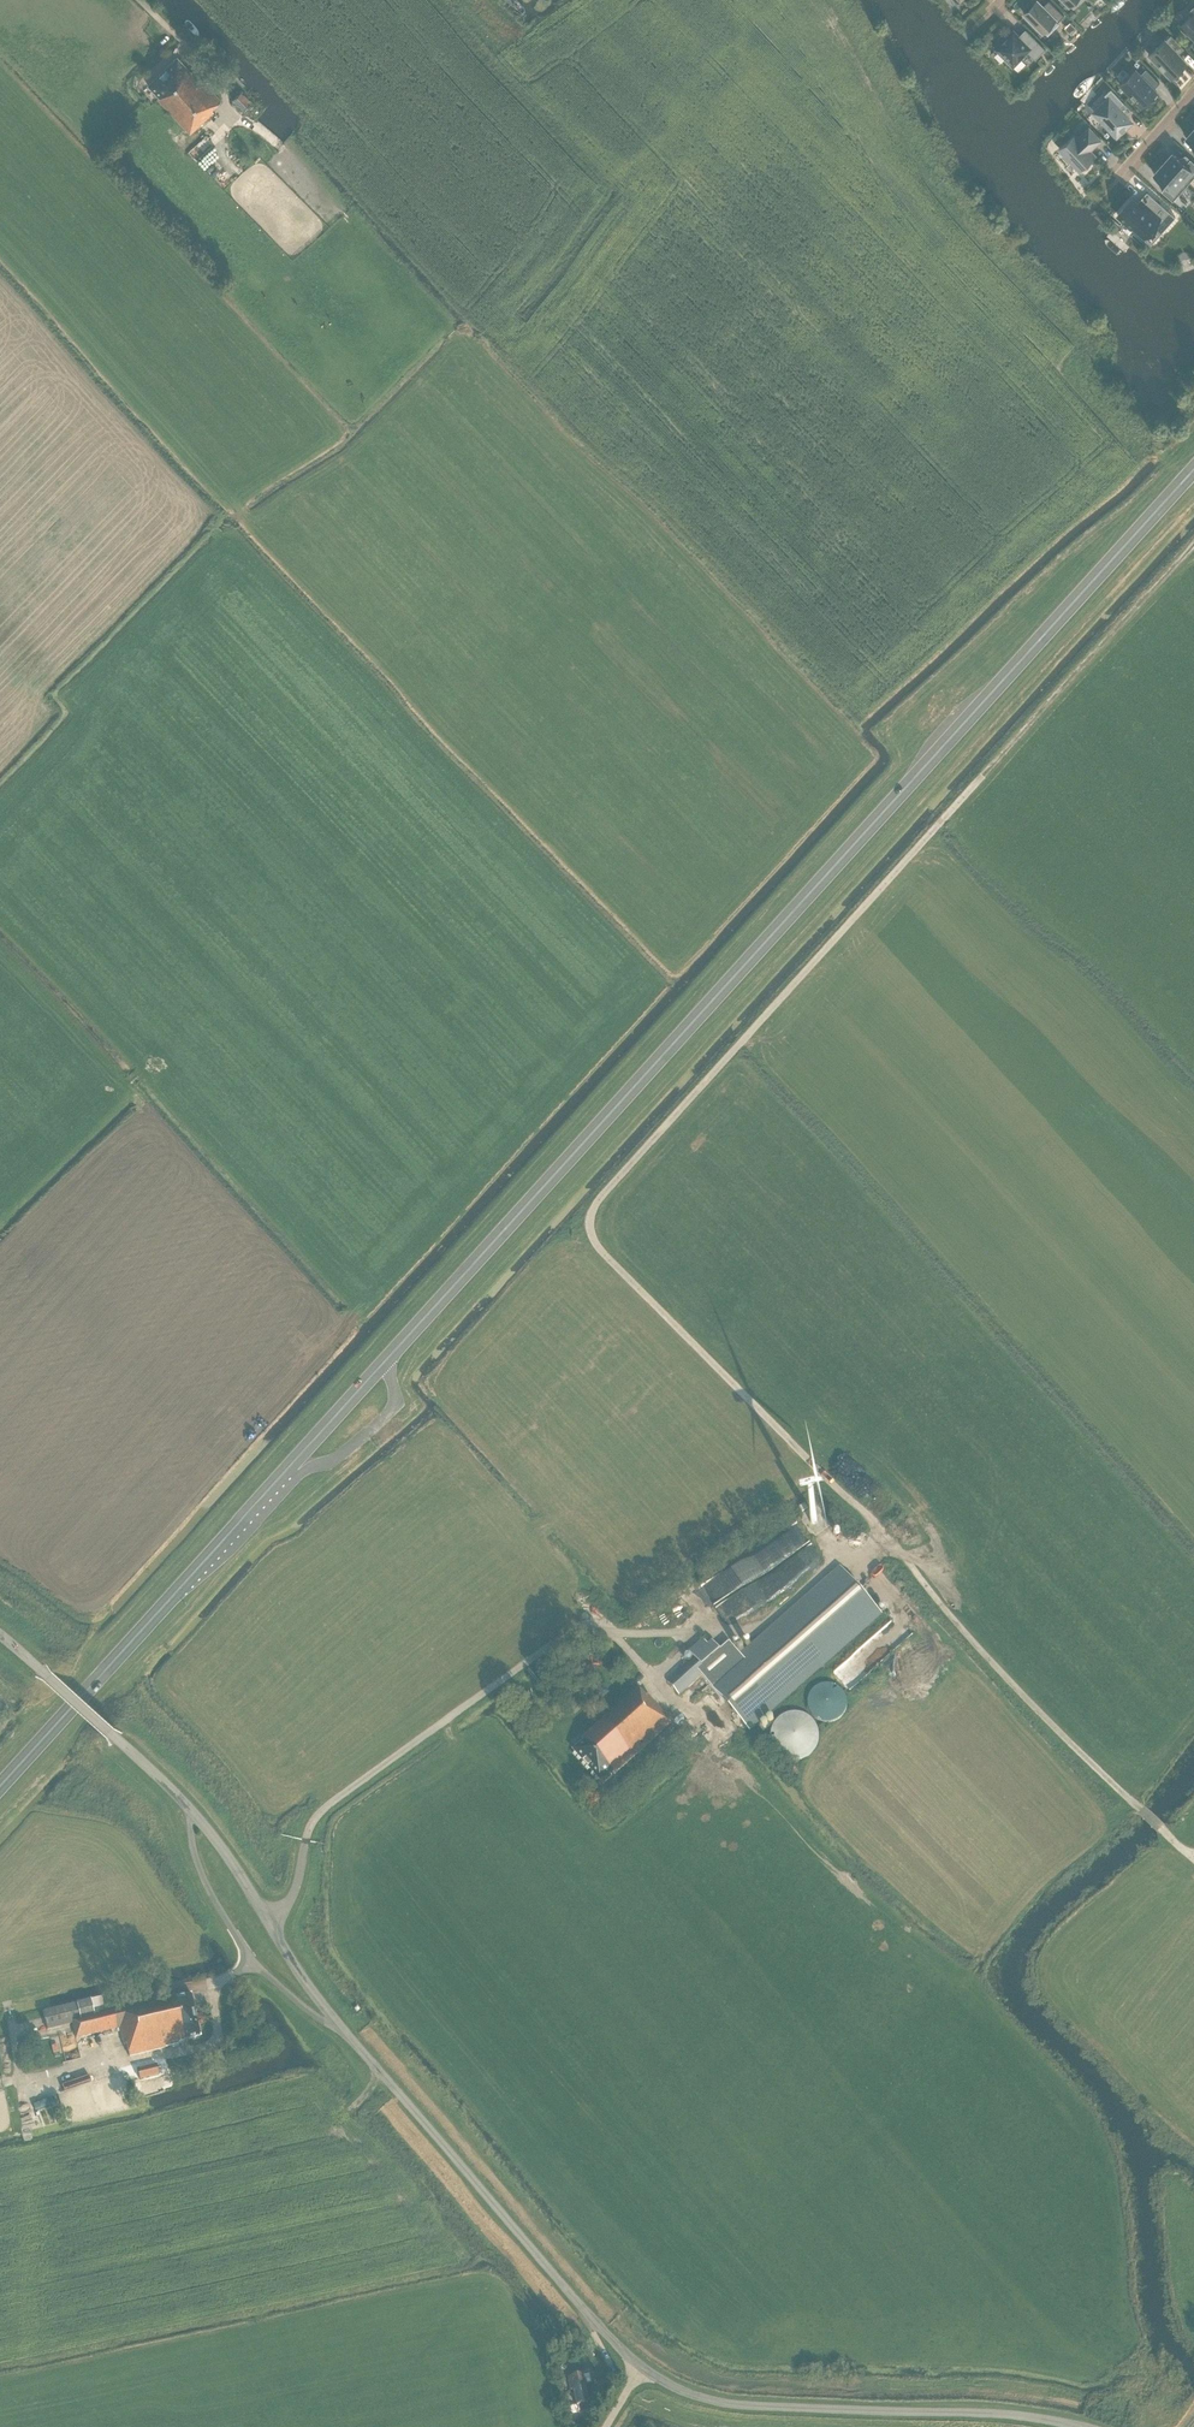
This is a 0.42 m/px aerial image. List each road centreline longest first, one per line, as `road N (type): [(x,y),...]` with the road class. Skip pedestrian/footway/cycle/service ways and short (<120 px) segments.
road 1 (unclassified): [(1086,2426),(1006,2413),(720,2402),(640,2367),(319,2001),(189,1806),(0,1635)]
road 2 (track): [(1193,545),(588,1216),(598,1250),(881,1531)]
road 3 (trunk): [(387,1360),(1193,470)]
road 4 (track): [(881,1531),(1167,1834)]
road 5 (trunk): [(0,1786),(278,1480)]
road 6 (trunk): [(278,1480),(387,1360)]

